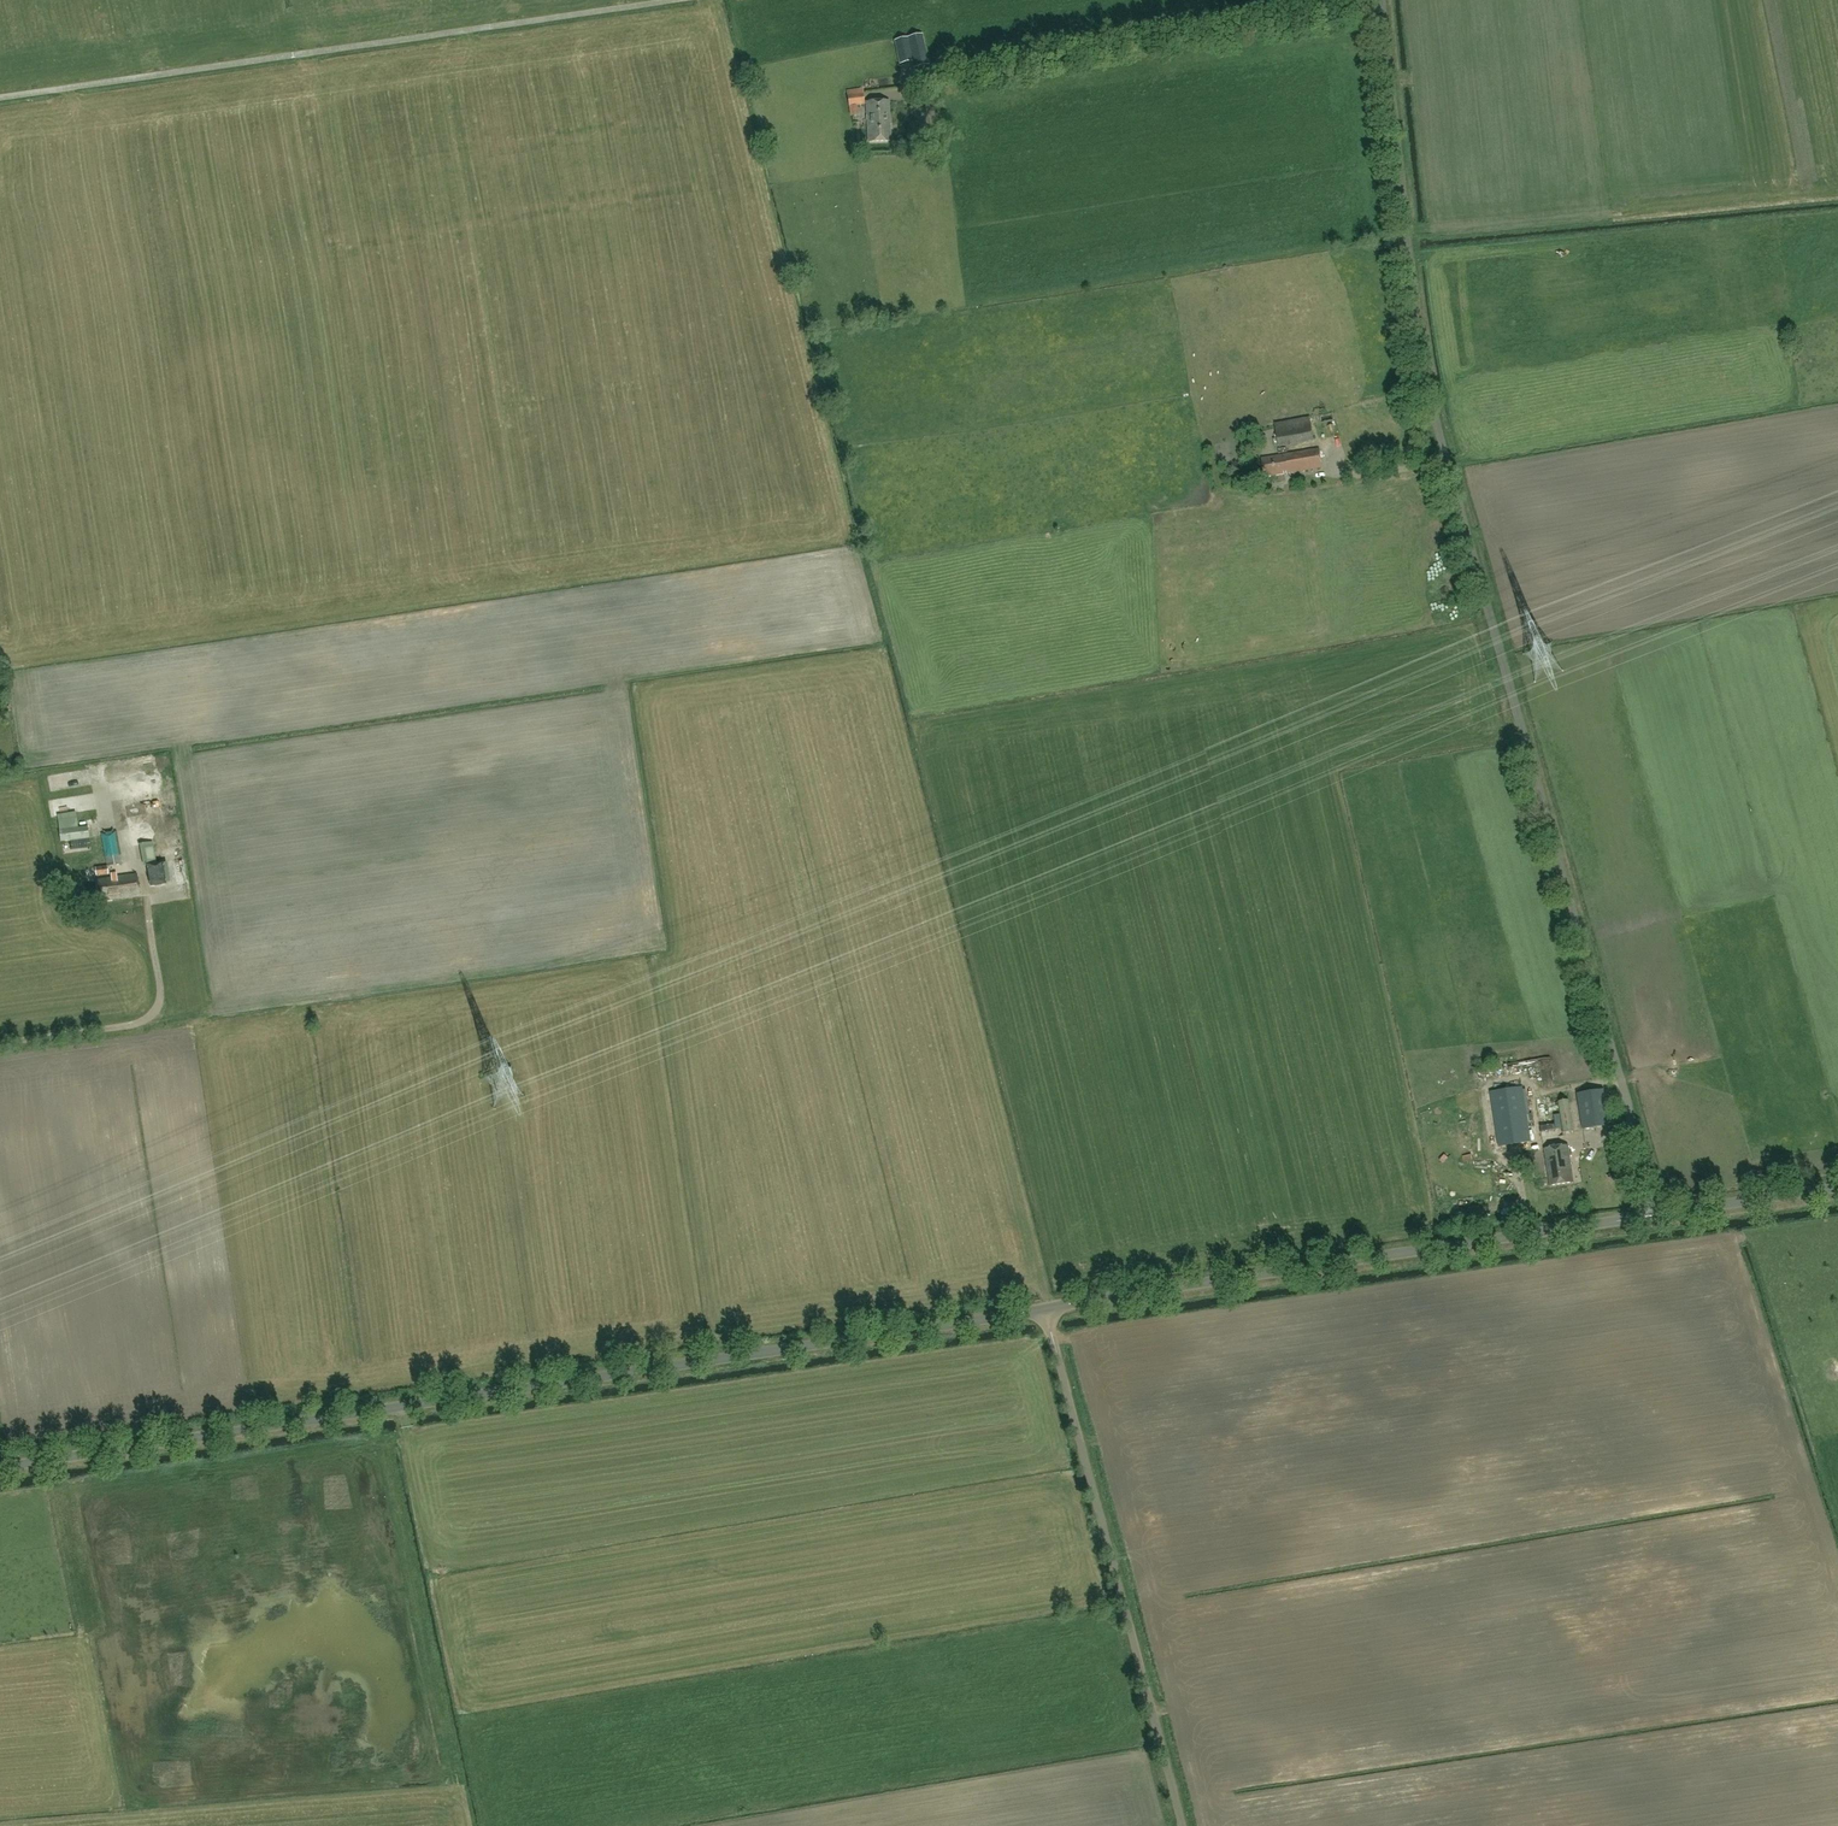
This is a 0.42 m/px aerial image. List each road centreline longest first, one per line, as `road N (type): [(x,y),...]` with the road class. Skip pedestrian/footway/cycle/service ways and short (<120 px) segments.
road 1 (unclassified): [(1658,1215),(1424,378),(1379,0)]
road 2 (unclassified): [(0,1476),(306,1436),(1046,1314)]
road 3 (unclassified): [(1046,1314),(1658,1215)]
road 4 (unclassified): [(1180,1825),(1046,1314)]
road 5 (unclassified): [(1658,1215),(1837,1187)]

